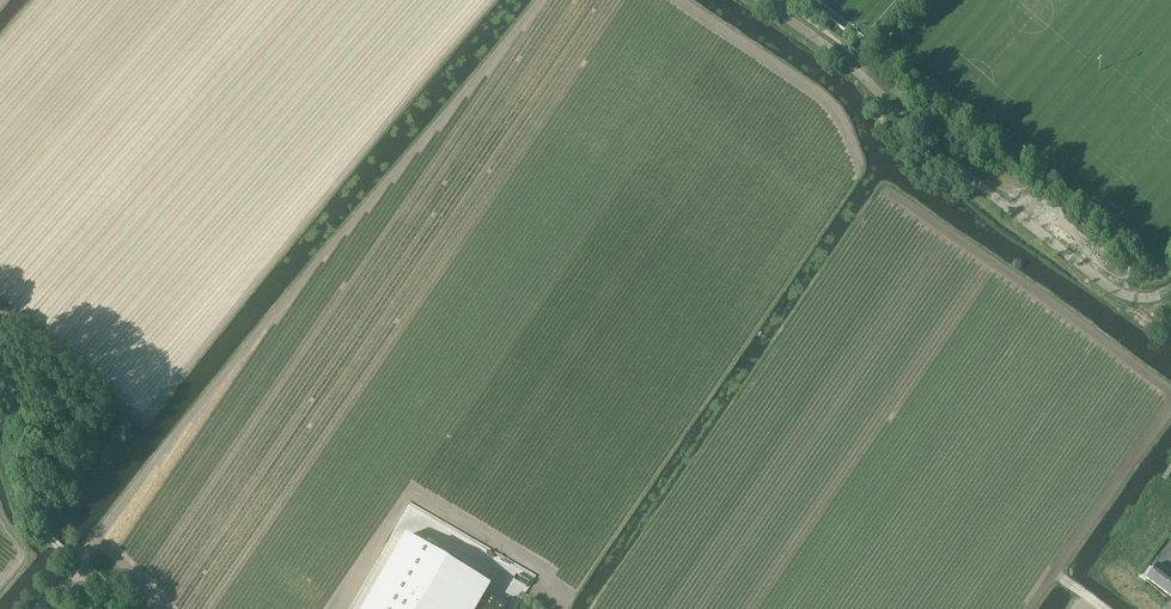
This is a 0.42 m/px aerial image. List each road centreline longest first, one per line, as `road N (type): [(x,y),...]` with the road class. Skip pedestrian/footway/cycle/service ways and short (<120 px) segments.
road 1 (track): [(41,608),(229,367),(542,0)]
road 2 (track): [(0,351),(18,417),(25,496),(49,535),(125,608)]

